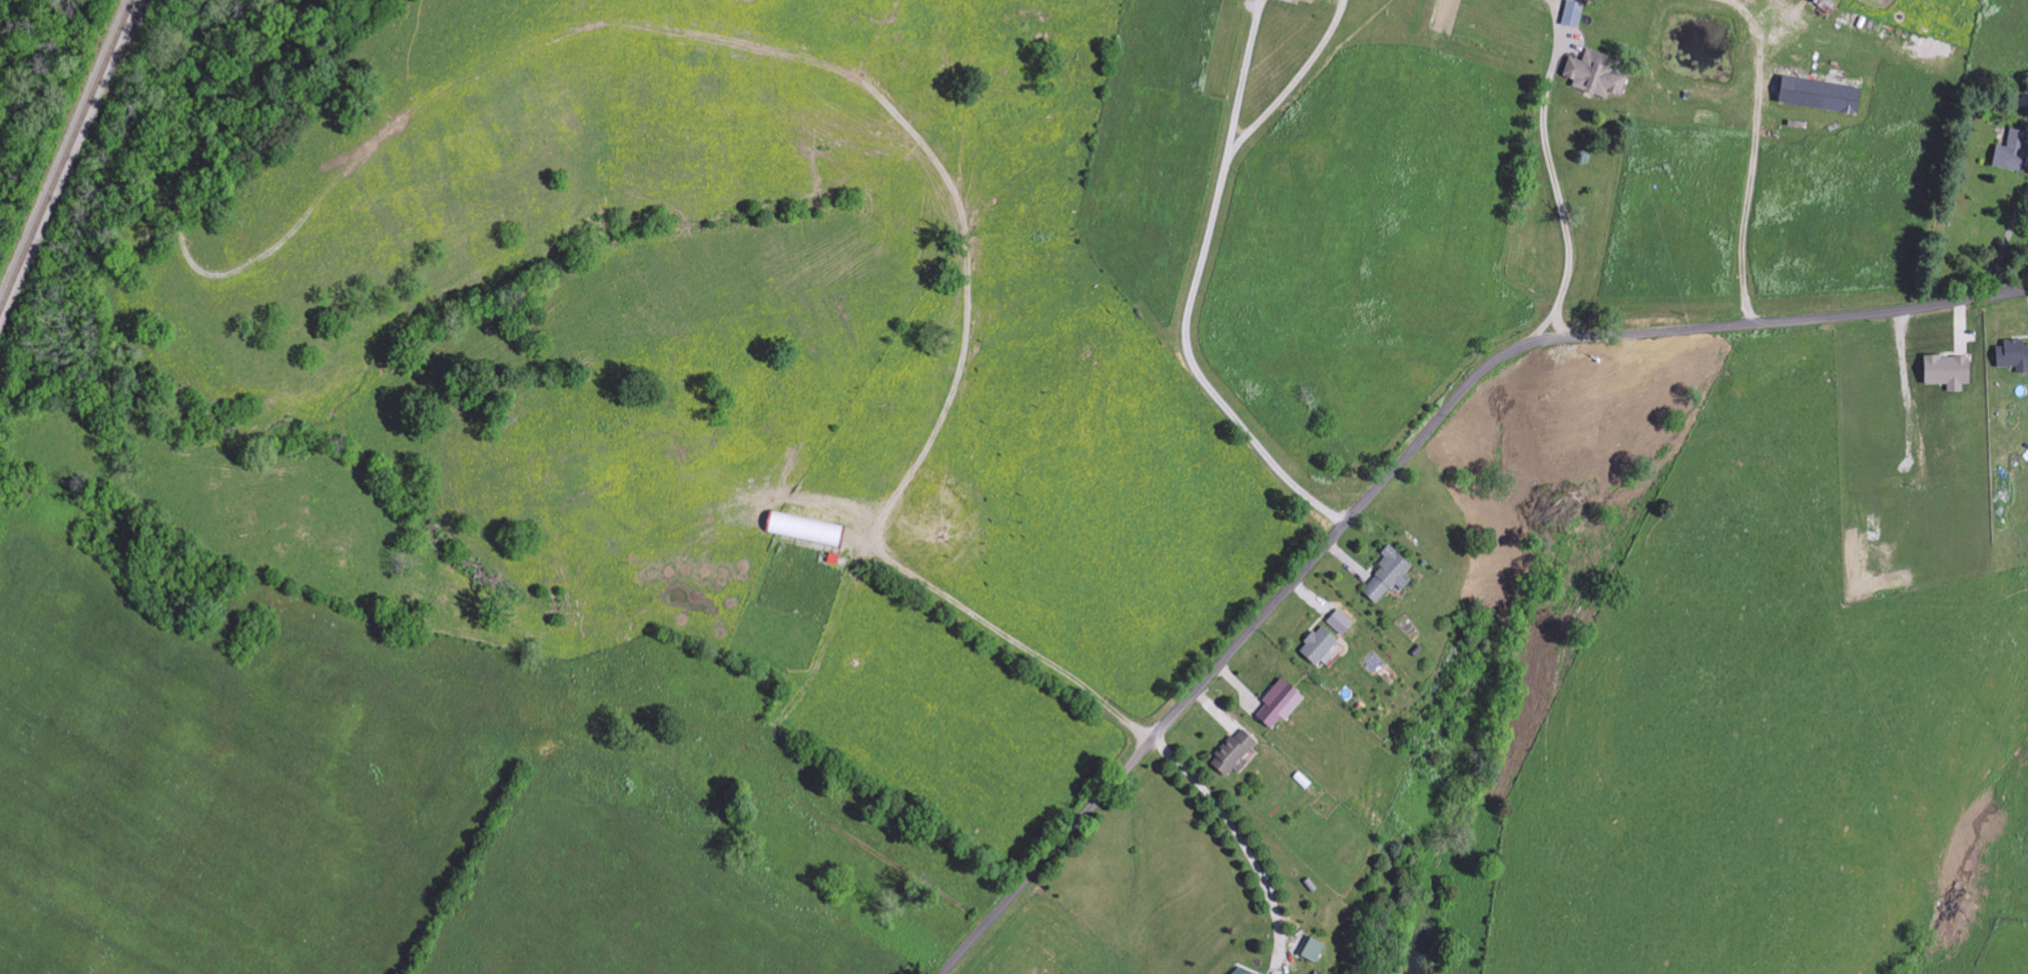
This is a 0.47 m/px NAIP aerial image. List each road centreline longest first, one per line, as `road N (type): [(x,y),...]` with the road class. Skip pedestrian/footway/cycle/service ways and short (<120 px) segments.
road 1 (residential): [(950,973),(1473,385),(1515,353),(1548,342),(1937,310),(2027,291)]

